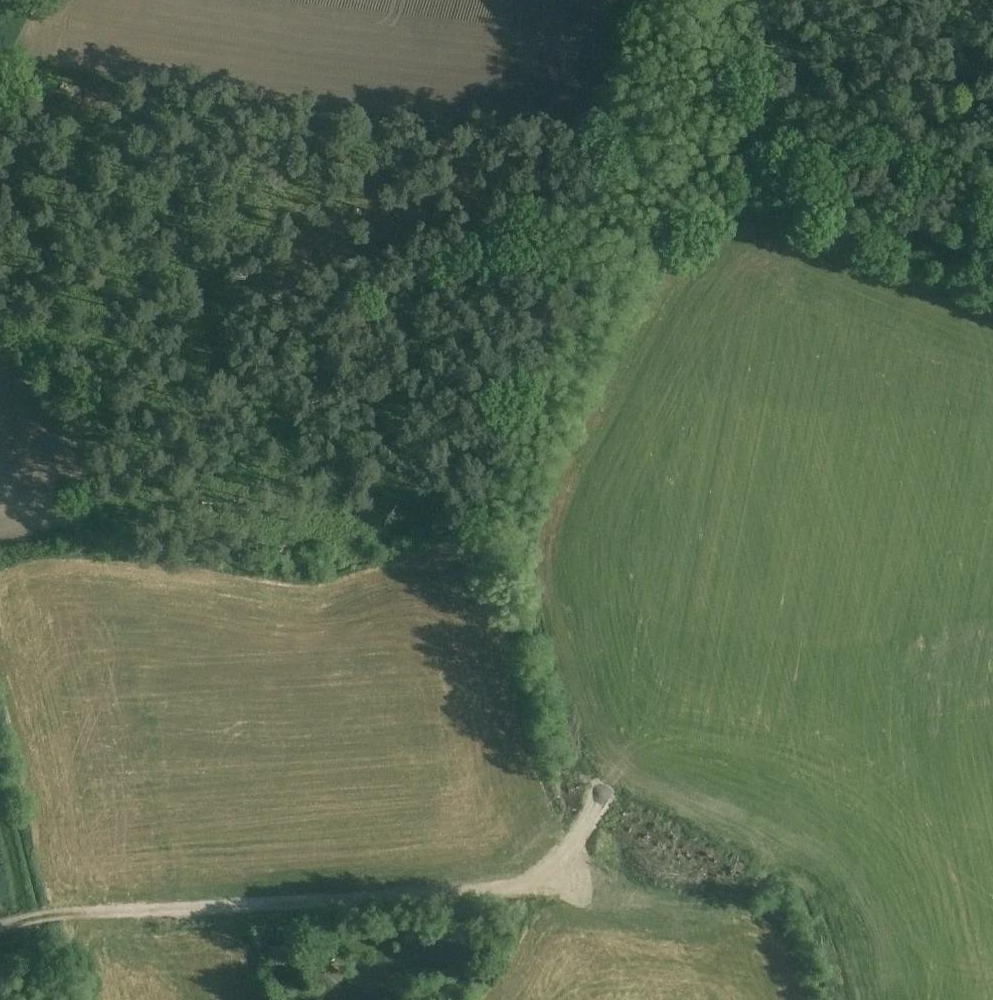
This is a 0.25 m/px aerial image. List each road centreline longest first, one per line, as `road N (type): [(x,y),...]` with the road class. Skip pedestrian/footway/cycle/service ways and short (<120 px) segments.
road 1 (track): [(0,927),(44,916),(367,898),(698,895)]

